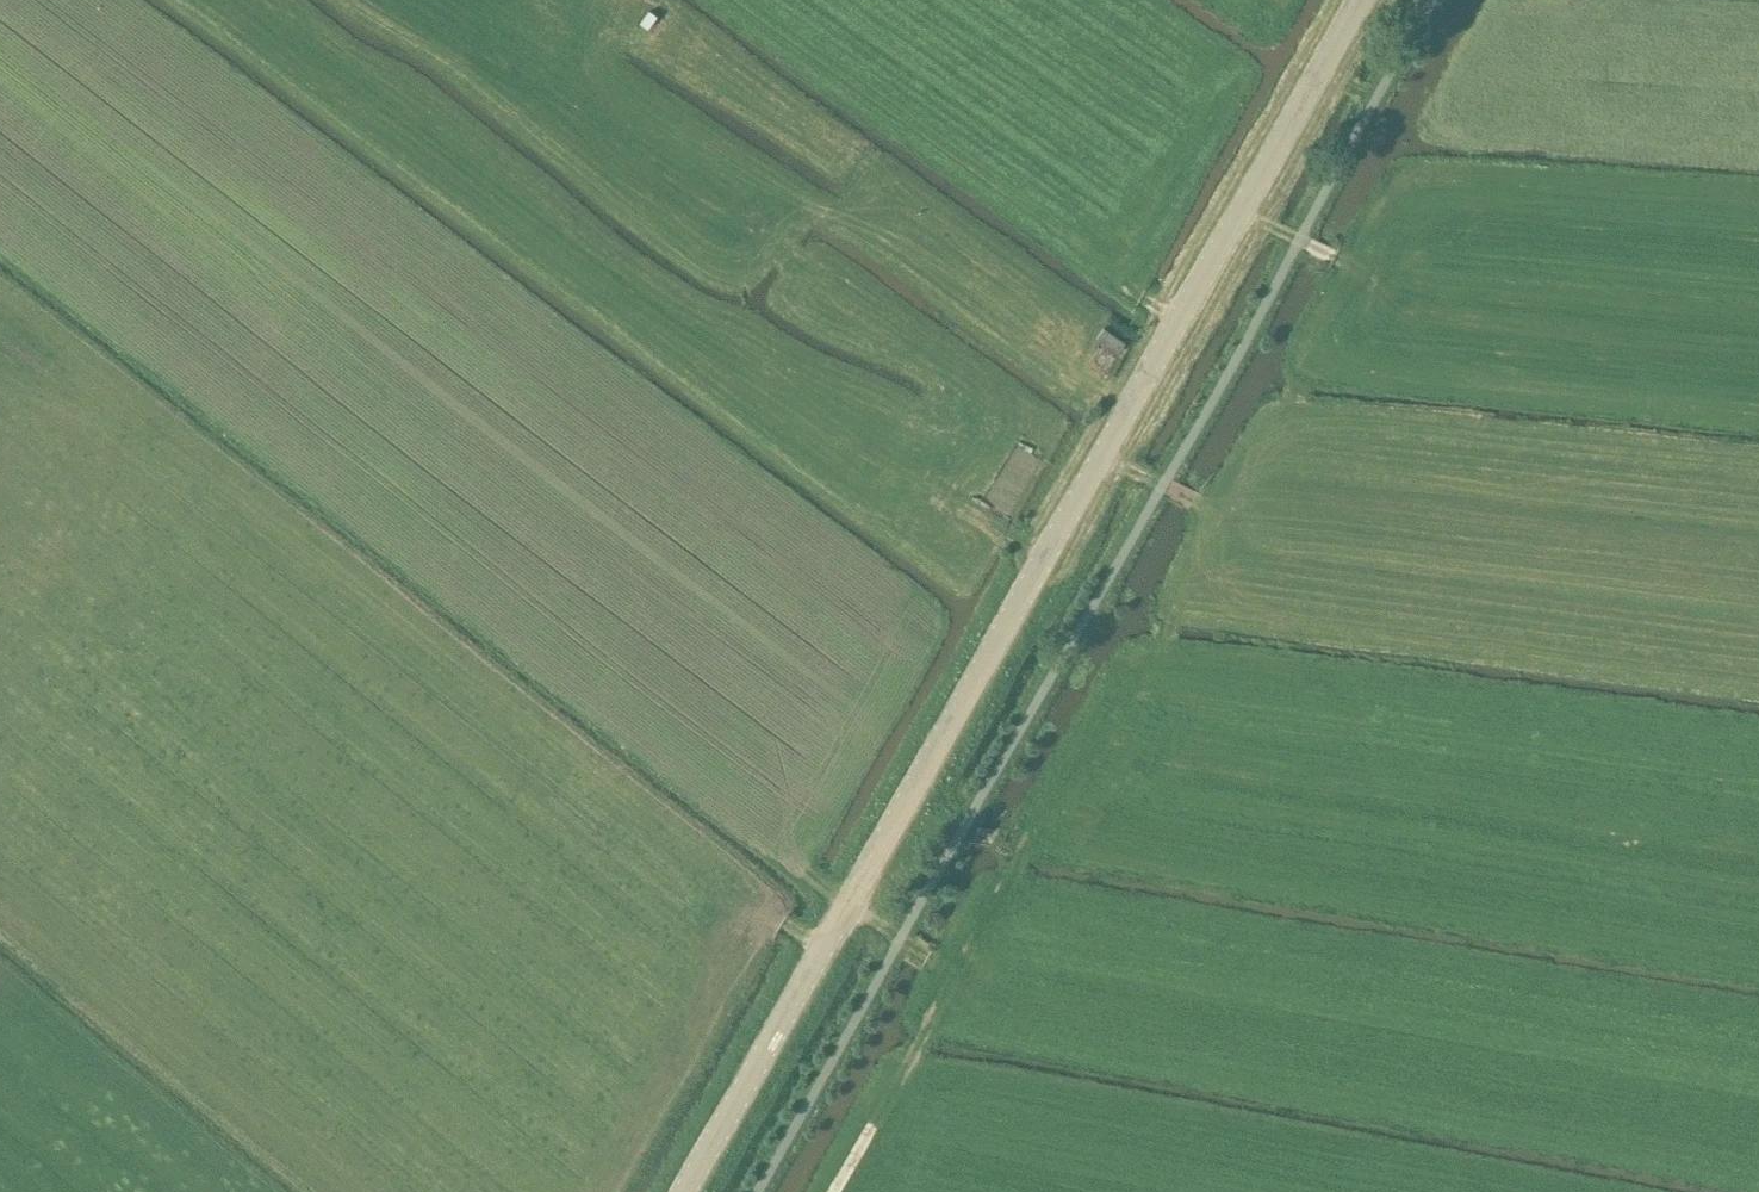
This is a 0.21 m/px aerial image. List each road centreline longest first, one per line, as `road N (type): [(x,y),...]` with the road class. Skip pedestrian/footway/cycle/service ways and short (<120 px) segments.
road 1 (tertiary): [(684,1191),(1364,0)]
road 2 (unclassified): [(754,1191),(1233,363),(1430,0)]

